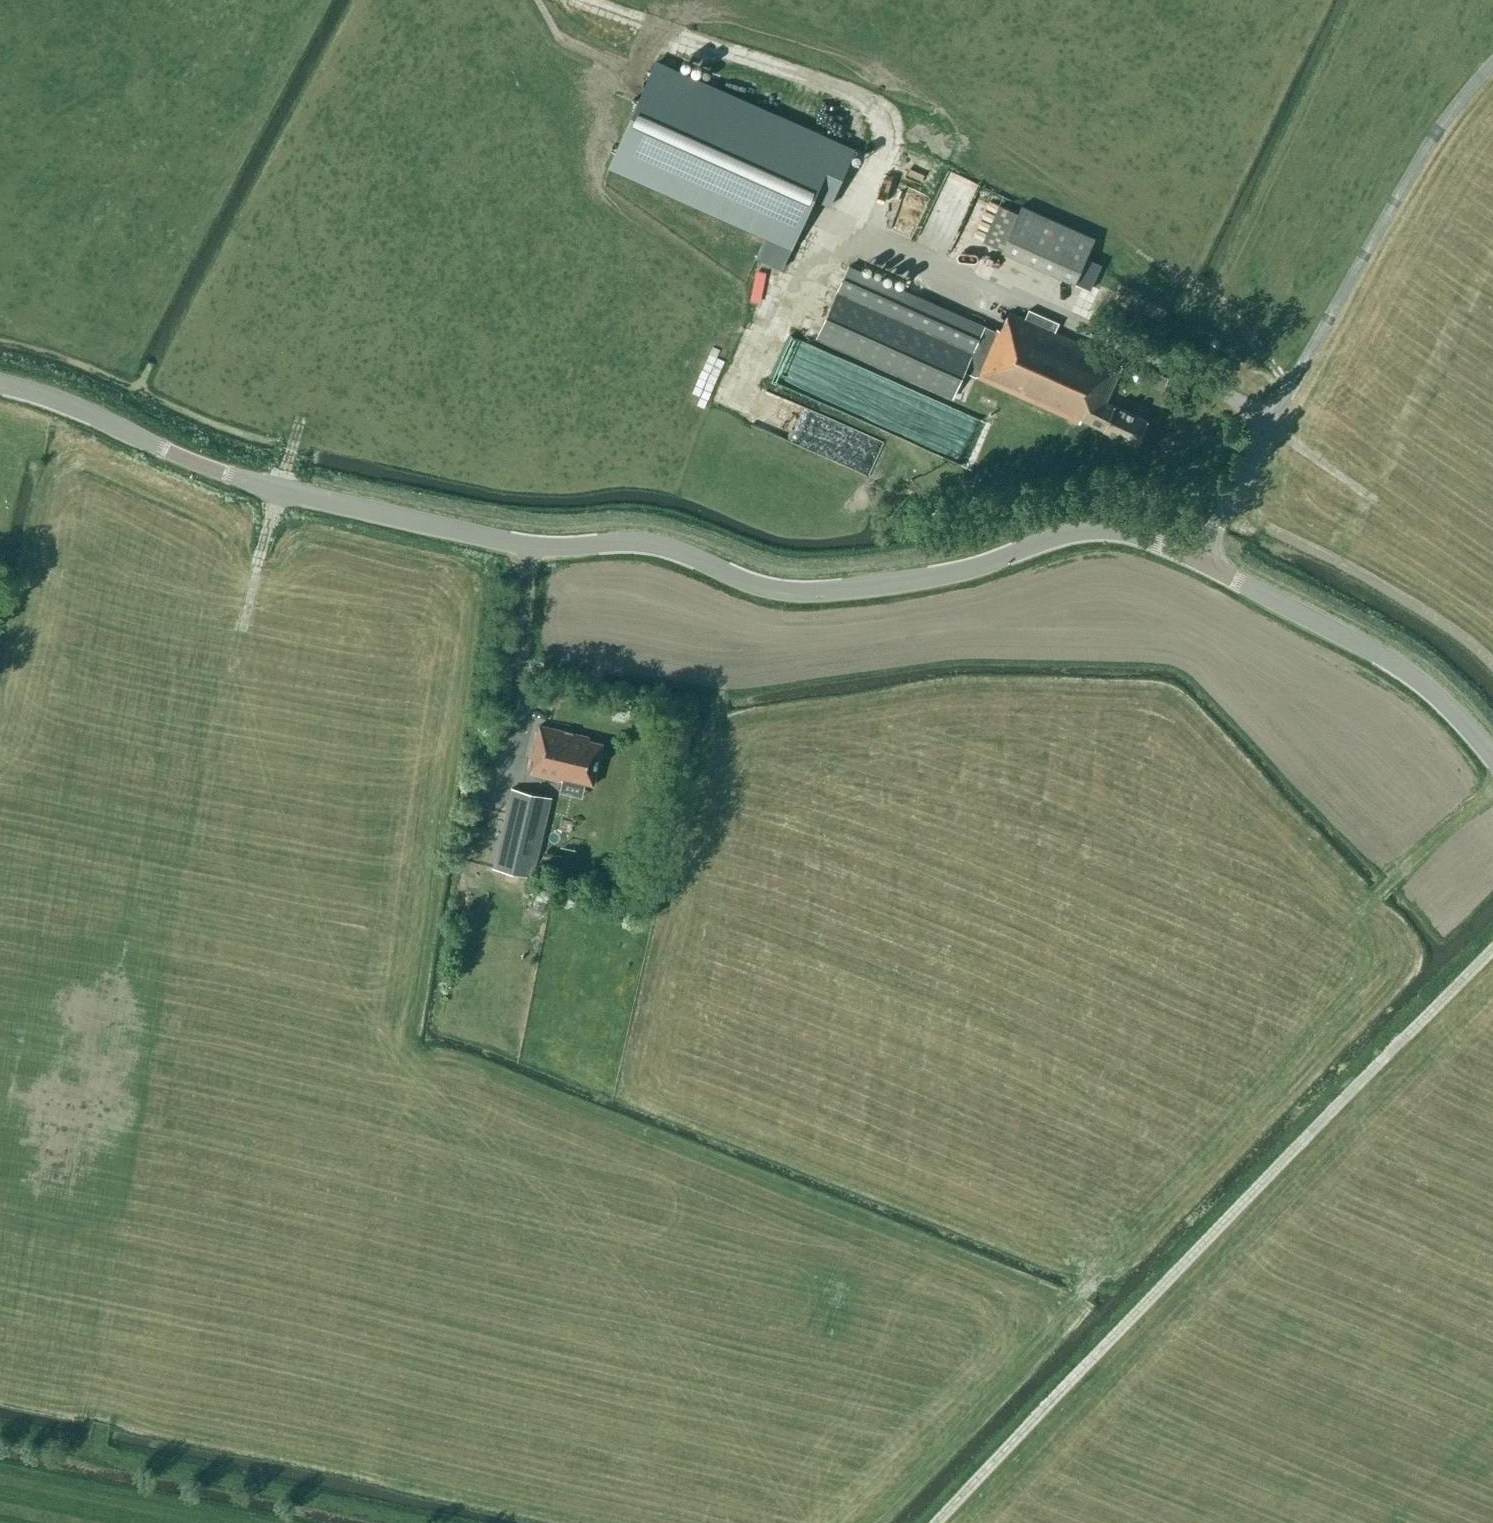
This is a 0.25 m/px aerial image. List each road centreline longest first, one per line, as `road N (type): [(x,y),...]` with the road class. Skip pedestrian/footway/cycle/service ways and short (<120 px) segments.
road 1 (tertiary): [(1492,761),(1403,670),(1130,533),(1069,534),(918,581),(773,588),(663,549),(532,548),(276,487),(0,382)]
road 2 (track): [(1492,948),(941,1522)]
road 3 (track): [(851,218),(884,146),(882,116),(857,96),(584,0)]
road 4 (track): [(241,625),(276,487)]

